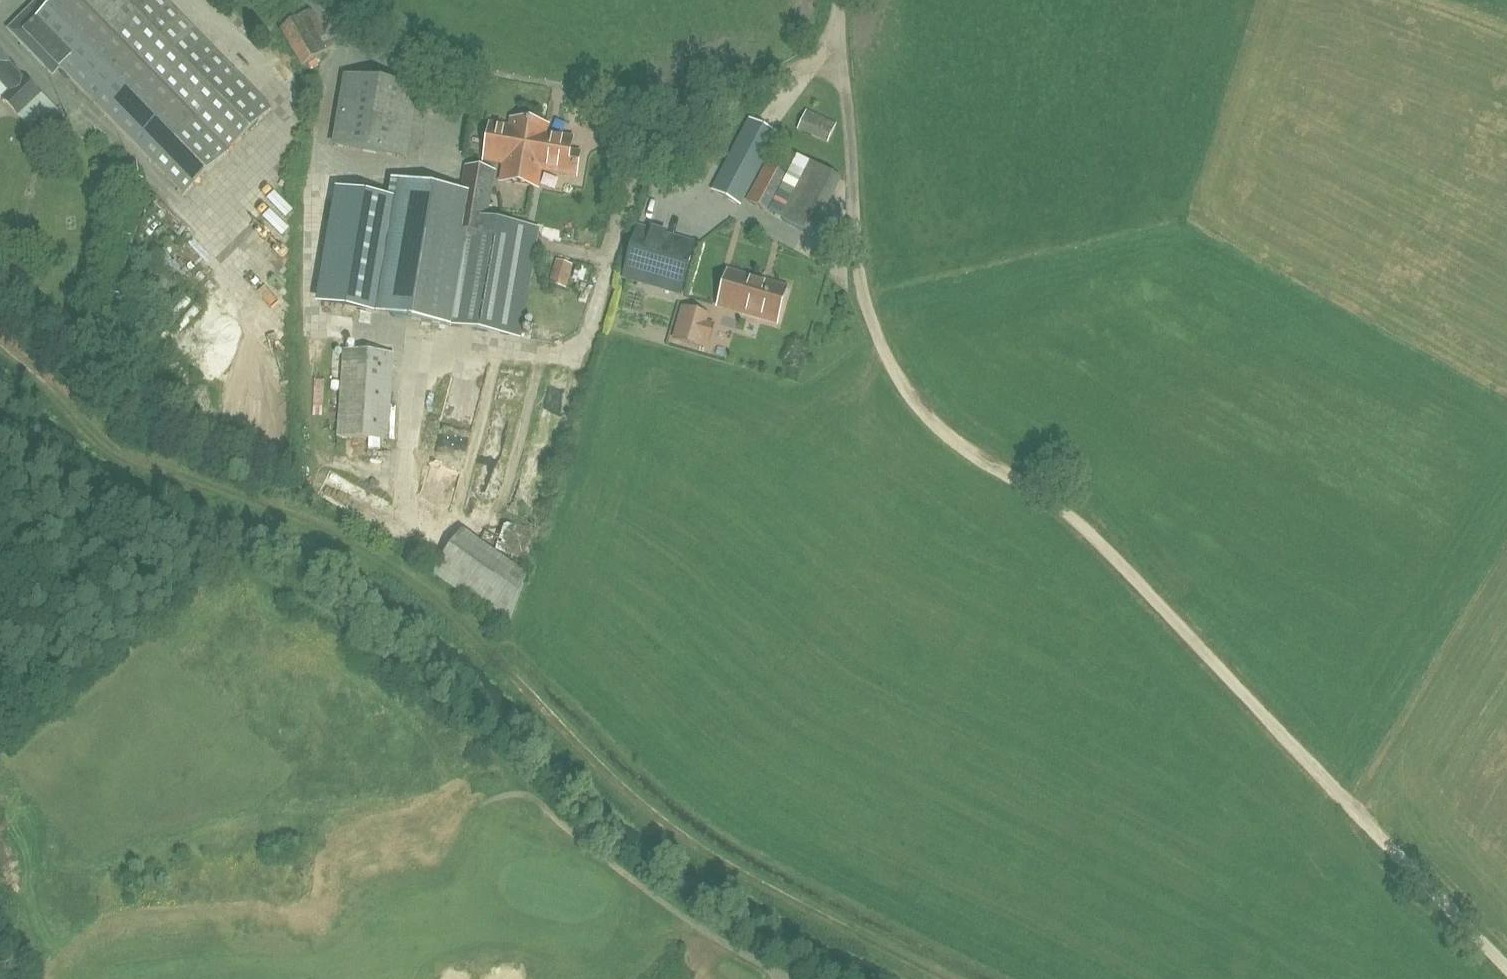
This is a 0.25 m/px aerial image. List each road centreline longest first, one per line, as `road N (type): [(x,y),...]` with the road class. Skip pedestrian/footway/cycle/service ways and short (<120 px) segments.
road 1 (track): [(1506,966),(1092,533),(1037,489),(949,437),(895,371),(862,291),(839,36)]

